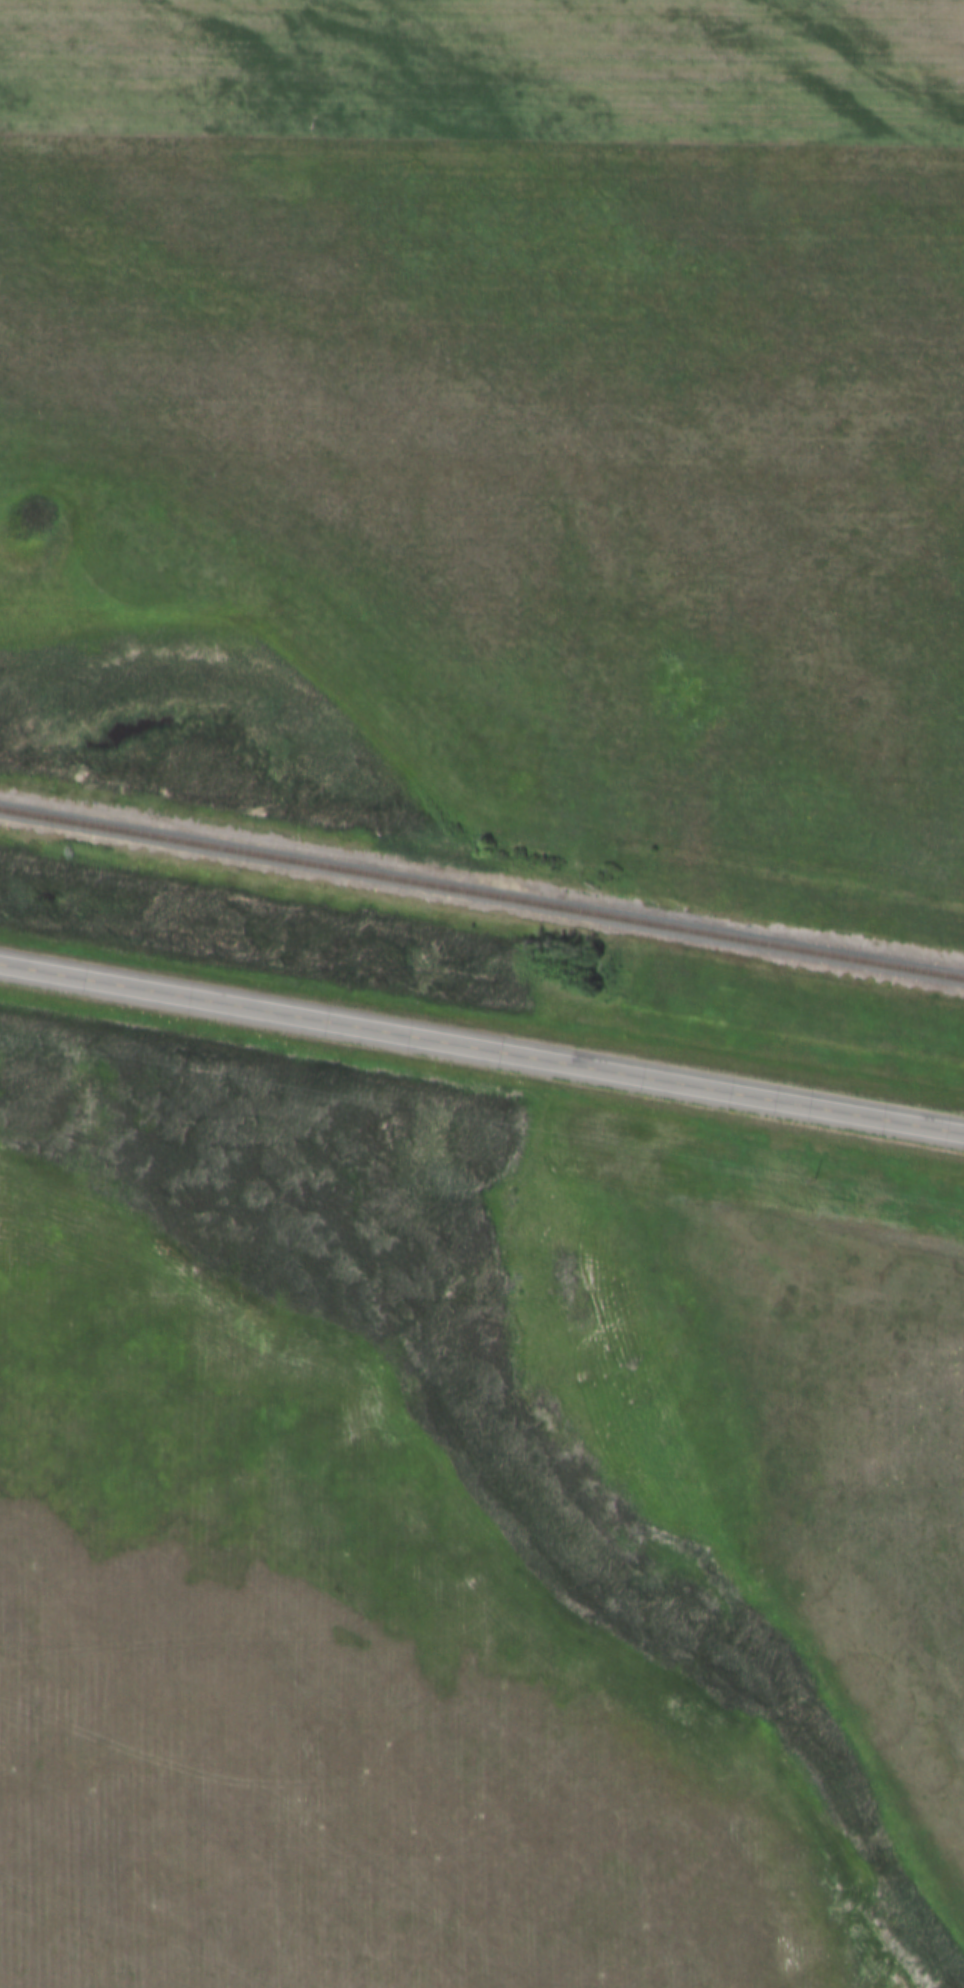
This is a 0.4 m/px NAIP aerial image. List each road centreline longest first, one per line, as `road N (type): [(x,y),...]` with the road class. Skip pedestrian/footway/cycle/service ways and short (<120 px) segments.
road 1 (primary): [(0,963),(963,1132)]

